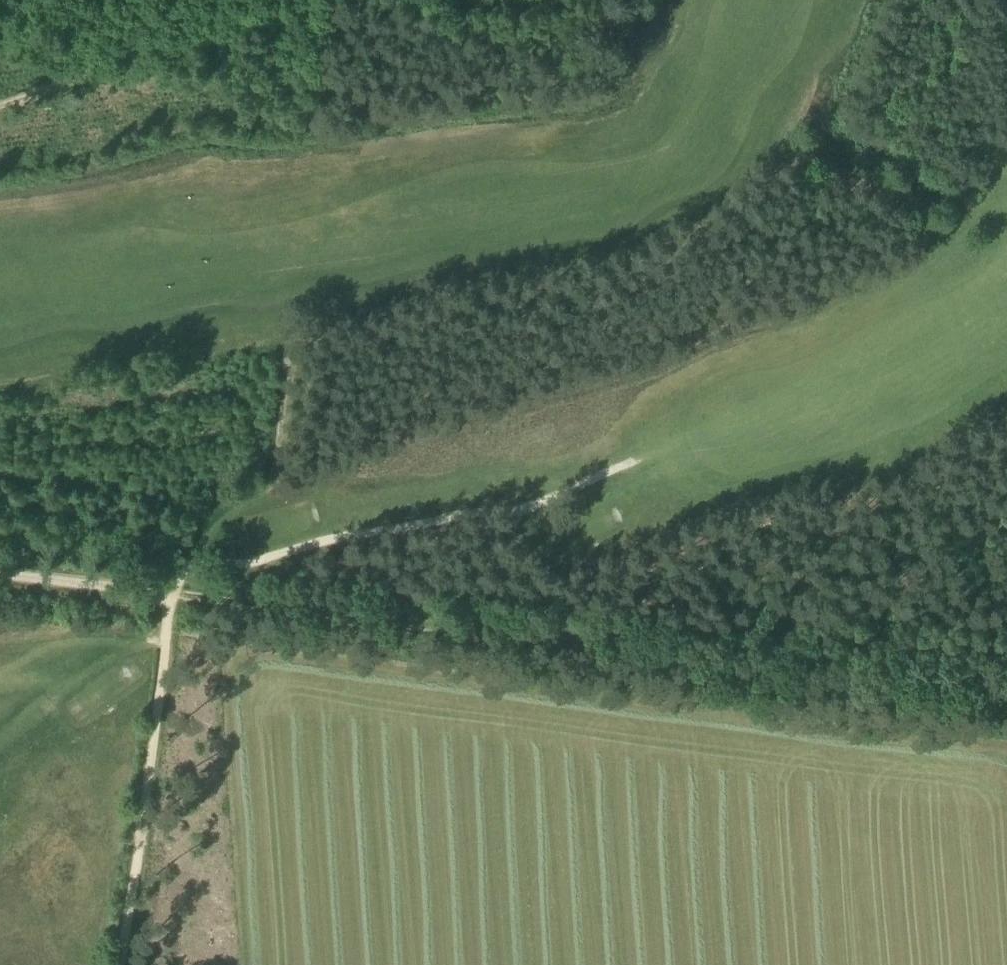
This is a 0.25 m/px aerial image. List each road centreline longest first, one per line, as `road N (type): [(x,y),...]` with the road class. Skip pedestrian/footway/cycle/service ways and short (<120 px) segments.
road 1 (track): [(0,575),(1006,700)]

